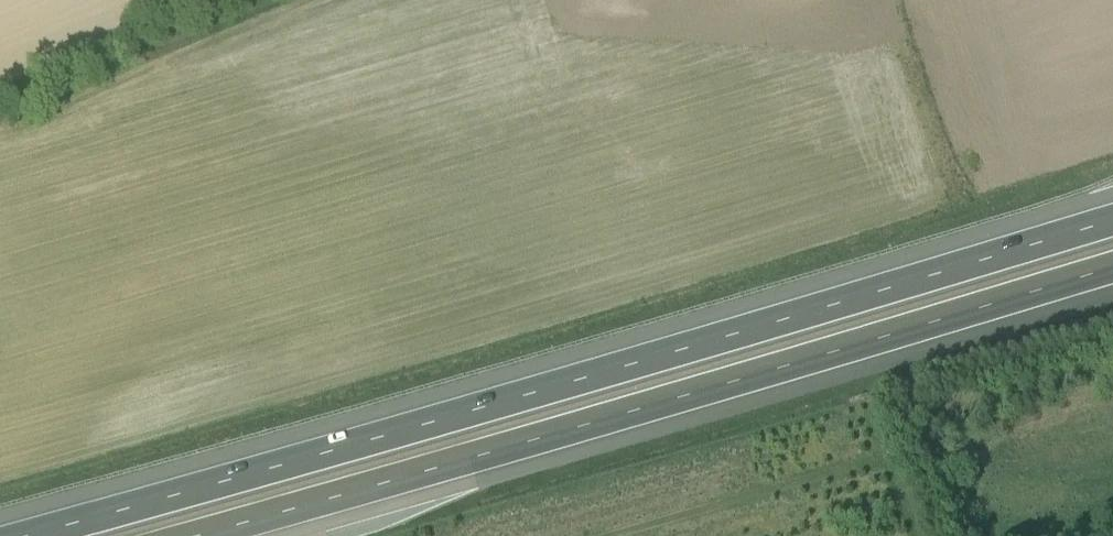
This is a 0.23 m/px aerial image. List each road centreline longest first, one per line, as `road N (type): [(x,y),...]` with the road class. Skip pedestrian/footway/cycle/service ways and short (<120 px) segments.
road 1 (motorway): [(1112,220),(25,535)]
road 2 (motorway): [(203,535),(1112,268)]

